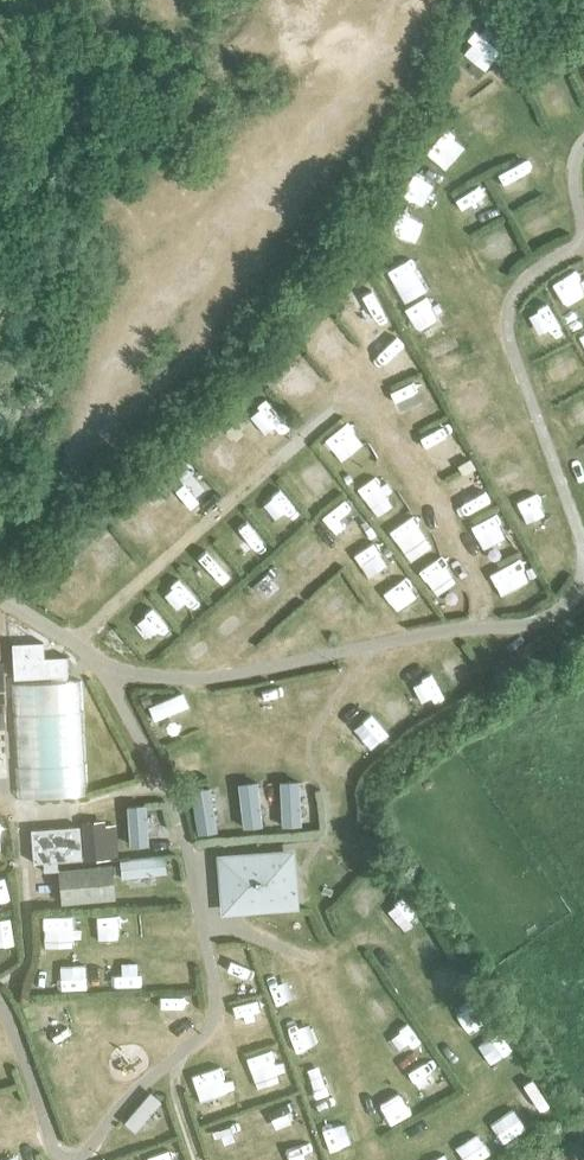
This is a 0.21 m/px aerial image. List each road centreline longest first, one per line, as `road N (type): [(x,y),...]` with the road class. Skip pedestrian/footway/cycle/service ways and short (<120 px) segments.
road 1 (track): [(485,626),(478,580),(431,499),(357,403),(338,401),(72,644)]
road 2 (track): [(306,957),(367,933),(383,936),(482,1079),(482,1104),(387,1156),(365,1147)]
road 3 (track): [(509,311),(490,304),(438,197),(451,172),(495,144),(520,141),(576,160)]
road 4 (track): [(394,641),(390,621),(344,551),(214,663),(215,678)]
road 5 (track): [(365,1147),(306,957)]
road 6 (track): [(201,680),(202,706),(218,734),(322,718)]
road 7 (track): [(206,946),(52,954)]

